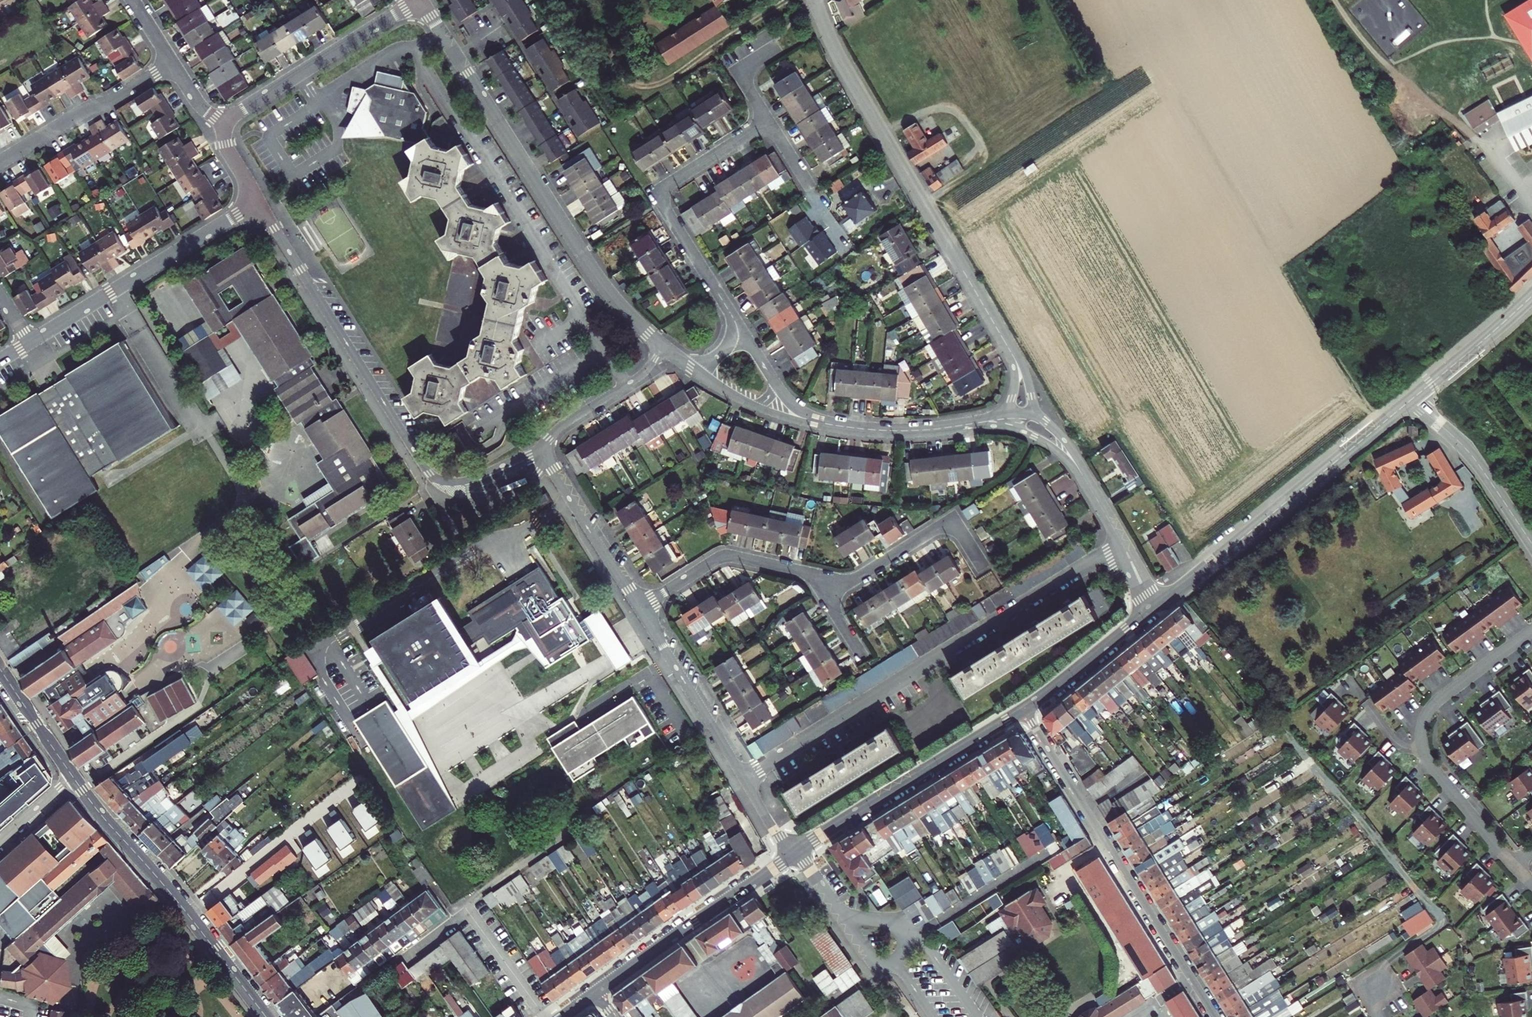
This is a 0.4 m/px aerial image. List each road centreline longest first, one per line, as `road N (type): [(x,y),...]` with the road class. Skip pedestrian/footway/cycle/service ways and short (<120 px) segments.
road 1 (residential): [(743,778),(1121,543)]
road 2 (residential): [(258,202),(432,477),(468,484),(544,452)]
road 3 (residential): [(420,0),(595,276),(662,347)]
road 4 (unclassified): [(812,0),(1015,361)]
road 5 (residential): [(639,606),(727,557),(857,578),(946,525),(959,530),(982,568)]
road 6 (residential): [(1216,1016),(1024,709)]
road 7 (secondary): [(1411,399),(1155,607)]
road 8 (unclassified): [(1513,866),(1429,762),(1422,728),(1433,704),(1531,631)]
road 9 (tertiary): [(266,1016),(72,776)]
road 10 (residential): [(735,321),(664,197),(672,183),(769,123)]
road 11 (residential): [(258,202),(28,343)]
road 12 (secondary): [(797,852),(1024,709)]
road 13 (secondary): [(596,993),(790,856)]
road 14 (residential): [(420,0),(222,122)]
road 15 (residential): [(743,778),(639,606)]
road 16 (residential): [(172,63),(0,163)]
road 17 (unclassified): [(1411,399),(1469,453),(1531,545)]
road 18 (residential): [(639,606),(544,452)]
road 19 (residential): [(809,420),(890,431),(978,423)]
road 20 (secondary): [(1024,709),(1155,607)]
road 21 (residential): [(544,452),(560,427),(642,375),(662,347)]
road 22 (secondary): [(1531,296),(1411,399)]
road 23 (residential): [(840,915),(869,959),(883,963),(904,941),(878,921)]
road 24 (tertiary): [(72,776),(0,670)]

